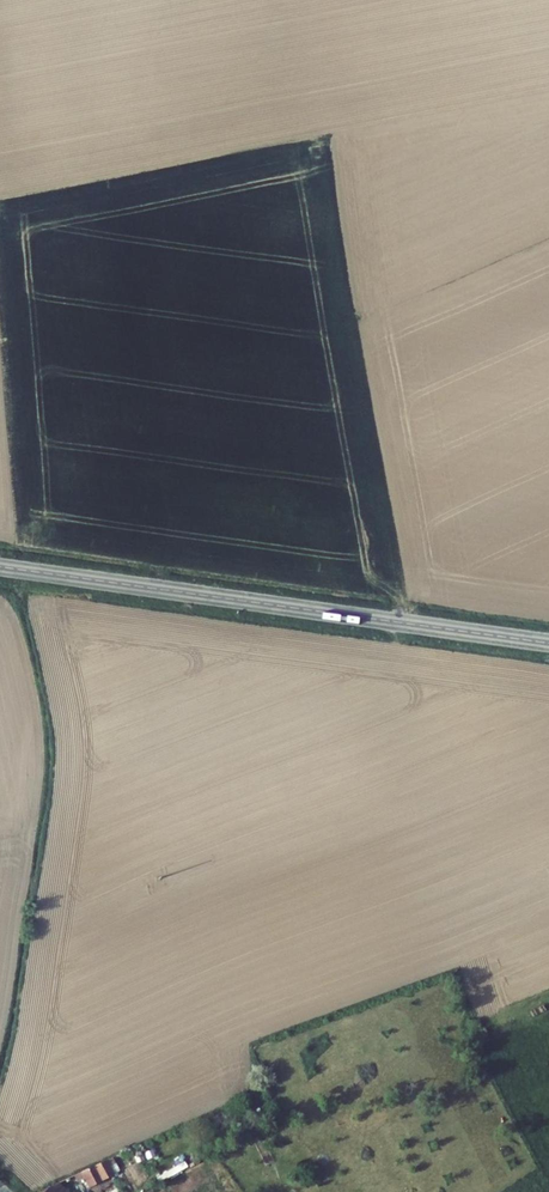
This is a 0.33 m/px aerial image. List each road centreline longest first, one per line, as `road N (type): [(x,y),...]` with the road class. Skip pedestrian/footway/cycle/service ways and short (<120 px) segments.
road 1 (secondary): [(0,567),(548,642)]

